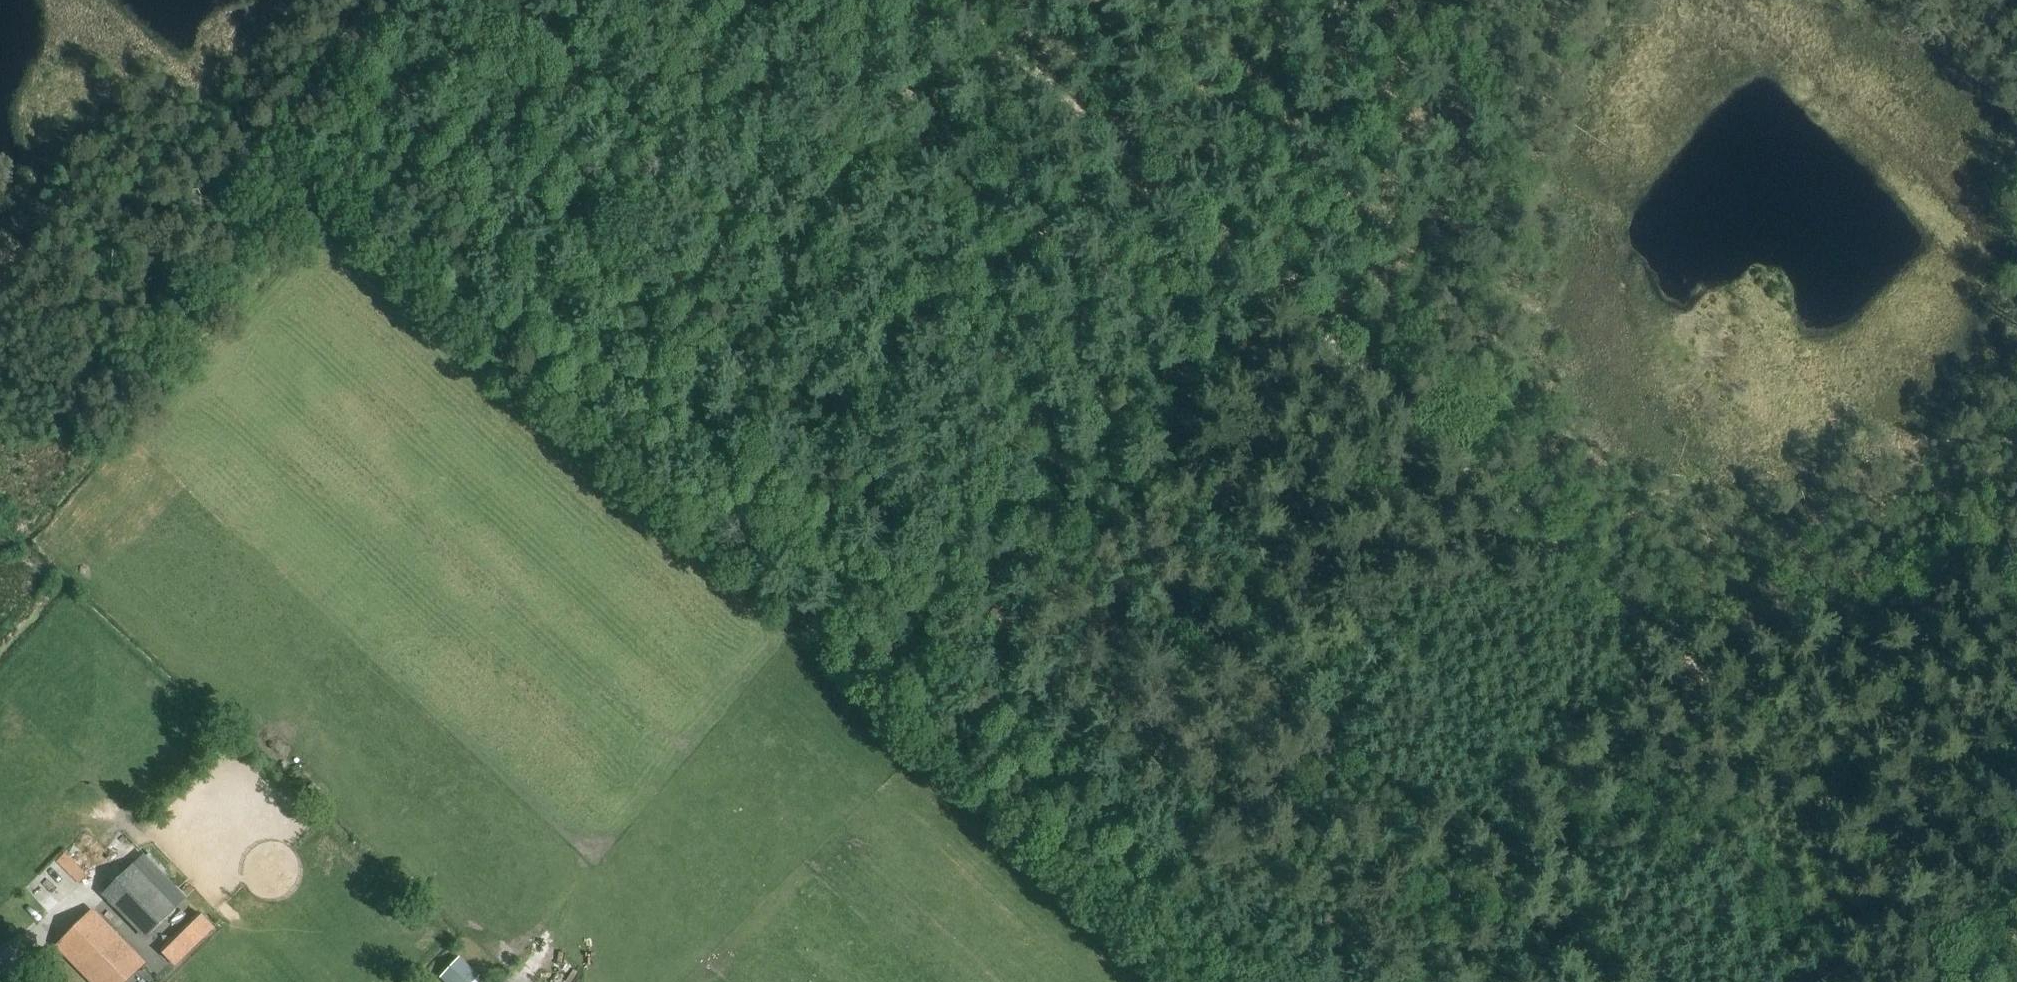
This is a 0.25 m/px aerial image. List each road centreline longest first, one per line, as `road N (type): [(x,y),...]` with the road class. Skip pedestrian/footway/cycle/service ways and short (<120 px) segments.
road 1 (track): [(954,0),(1965,922)]

